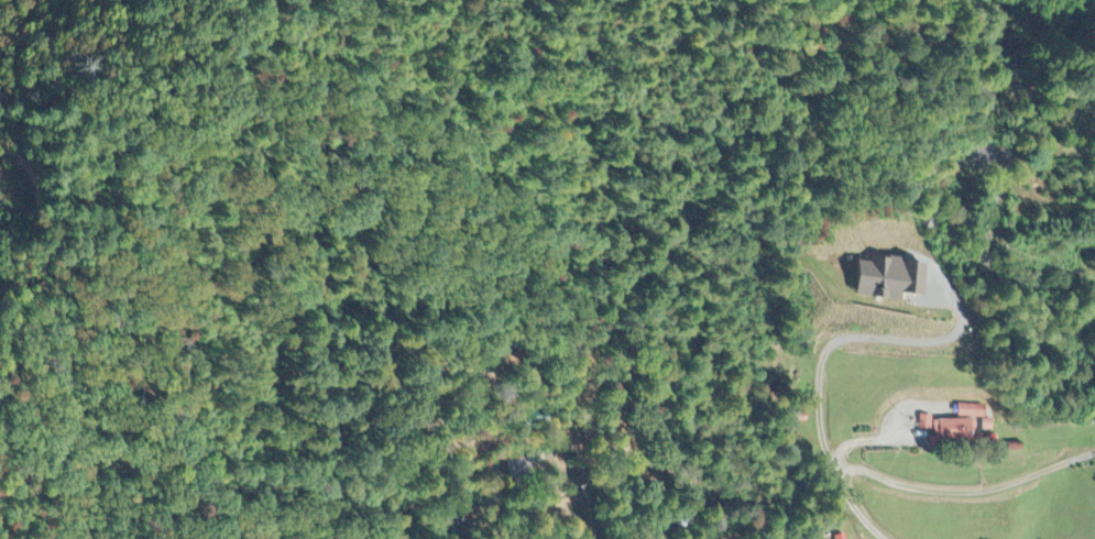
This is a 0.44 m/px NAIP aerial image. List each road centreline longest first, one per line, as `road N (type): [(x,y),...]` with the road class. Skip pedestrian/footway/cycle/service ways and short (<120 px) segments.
road 1 (residential): [(883,538),(850,494),(848,476),(859,468),(924,490),(970,491),(1094,452)]
road 2 (residential): [(1094,284),(1017,287),(989,268),(985,249),(1007,162)]

